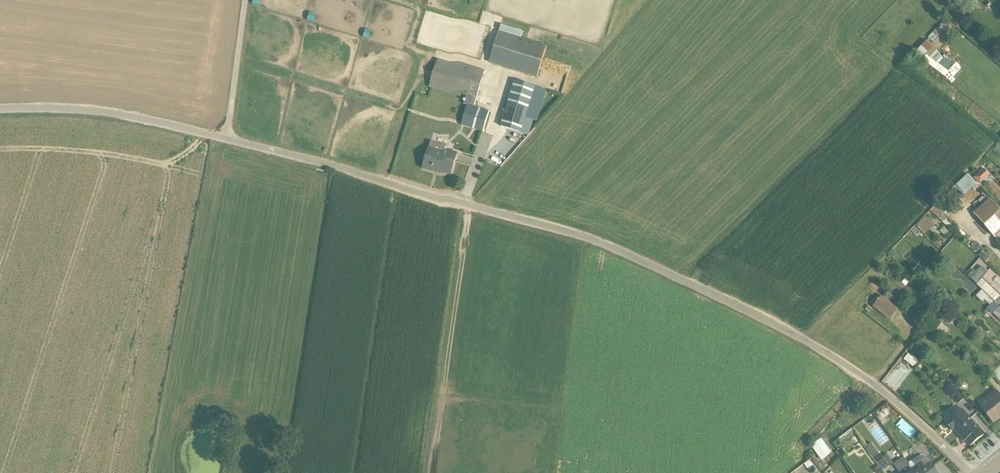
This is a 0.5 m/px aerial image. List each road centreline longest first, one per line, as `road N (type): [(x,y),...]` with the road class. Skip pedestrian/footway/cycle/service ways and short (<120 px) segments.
road 1 (unclassified): [(971,472),(854,372),(621,255),(226,140)]
road 2 (unclassified): [(226,140),(101,112),(0,109)]
road 3 (unclassified): [(244,0),(226,140)]

